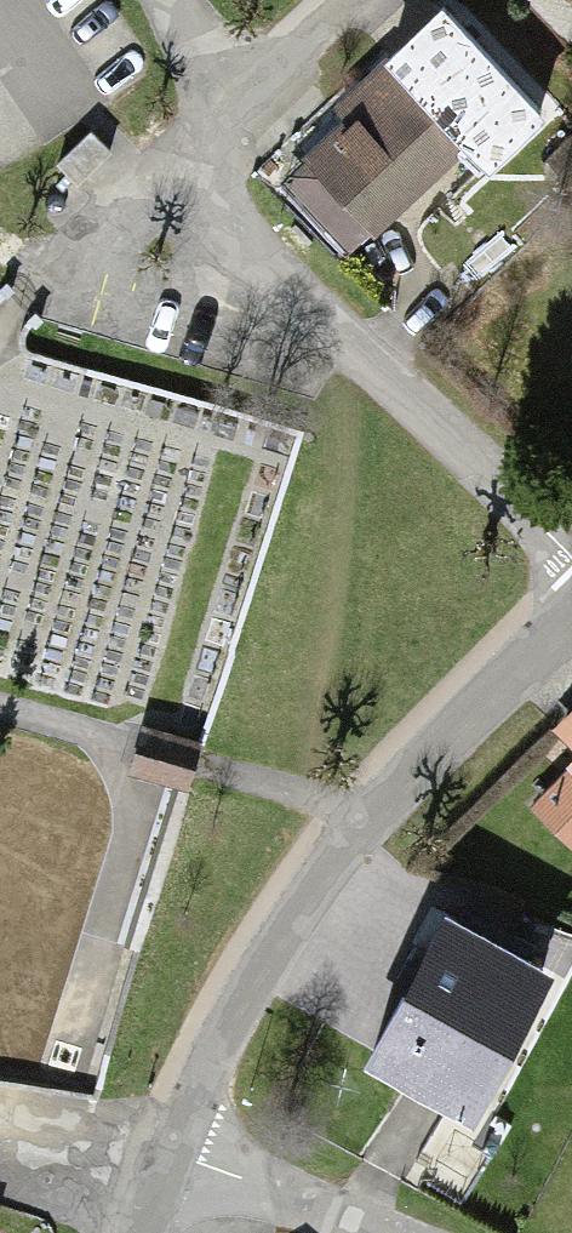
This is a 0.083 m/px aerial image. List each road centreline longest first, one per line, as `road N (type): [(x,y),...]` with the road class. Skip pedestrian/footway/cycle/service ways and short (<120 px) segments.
road 1 (residential): [(571,619),(359,838),(207,1071),(165,1171)]
road 2 (residential): [(214,126),(221,198),(272,279),(385,395),(571,560)]
road 3 (residential): [(353,1232),(165,1171)]
road 4 (residential): [(344,0),(214,126)]
road 5 (residential): [(214,126),(165,0)]

